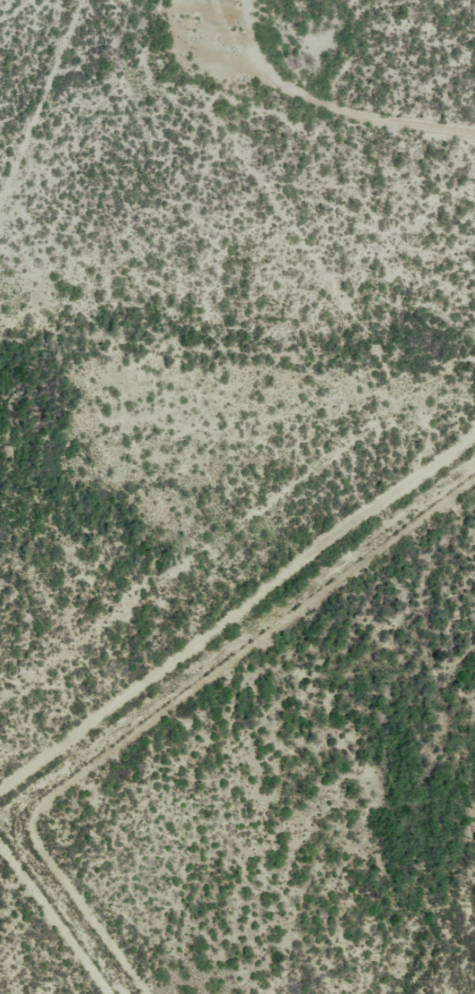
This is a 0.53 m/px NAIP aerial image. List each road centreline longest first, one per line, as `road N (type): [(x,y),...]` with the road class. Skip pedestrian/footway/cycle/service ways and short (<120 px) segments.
road 1 (residential): [(100,0),(0,260)]

